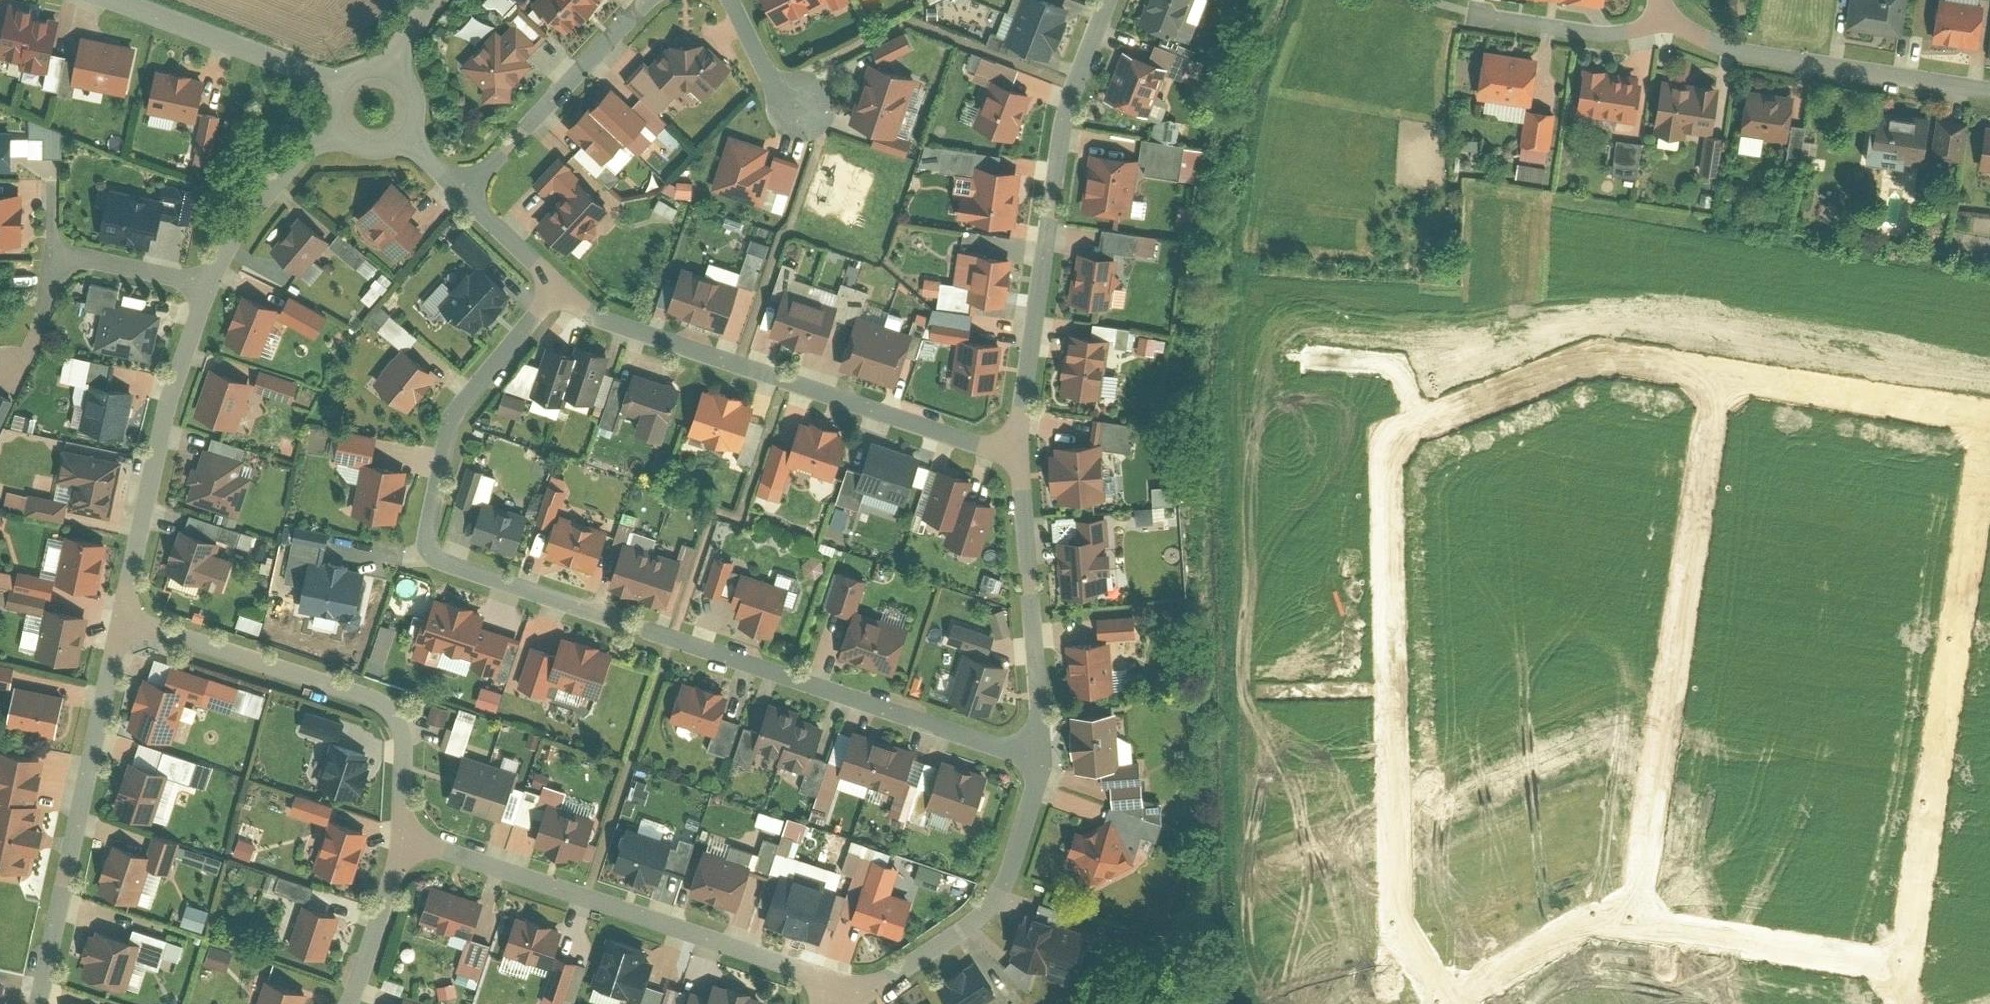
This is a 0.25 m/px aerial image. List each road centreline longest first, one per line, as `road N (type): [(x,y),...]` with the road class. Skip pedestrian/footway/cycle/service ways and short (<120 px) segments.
road 1 (residential): [(556,285),(456,419),(431,516),(432,550),(1041,758)]
road 2 (residential): [(1444,998),(1398,917),(1388,436),(1610,356),(1717,372)]
road 3 (residential): [(1717,372),(1645,916)]
road 4 (residential): [(1989,432),(1898,969)]
road 5 (residential): [(556,285),(582,305),(665,339),(1019,453)]
road 6 (residential): [(405,839),(834,974),(849,993)]
road 7 (residential): [(1019,453),(1062,135),(1111,0)]
road 8 (residential): [(126,610),(364,692),(402,721),(405,839)]
road 9 (residential): [(126,610),(42,1003)]
road 10 (residential): [(205,285),(126,610)]
road 11 (residential): [(1667,16),(1707,41),(1761,57),(1989,89)]
road 12 (residential): [(849,993),(979,911),(1009,865),(1041,758)]
road 13 (residential): [(1041,758),(1019,453)]
road 14 (residential): [(1717,372),(1989,413)]
road 15 (residential): [(648,0),(466,189)]
road 16 (residential): [(1645,916),(1898,969)]
road 17 (residential): [(112,0),(337,85)]
road 18 (residential): [(1444,998),(1607,914),(1645,916)]
road 19 (residential): [(336,123),(236,232),(205,285)]
road 20 (residential): [(1477,15),(1586,31),(1625,31),(1667,16)]
road 21 (residential): [(405,839),(349,1003)]
road 22 (residential): [(205,285),(39,244)]
road 23 (residential): [(466,189),(556,285)]
road 24 (residential): [(736,0),(800,108)]

